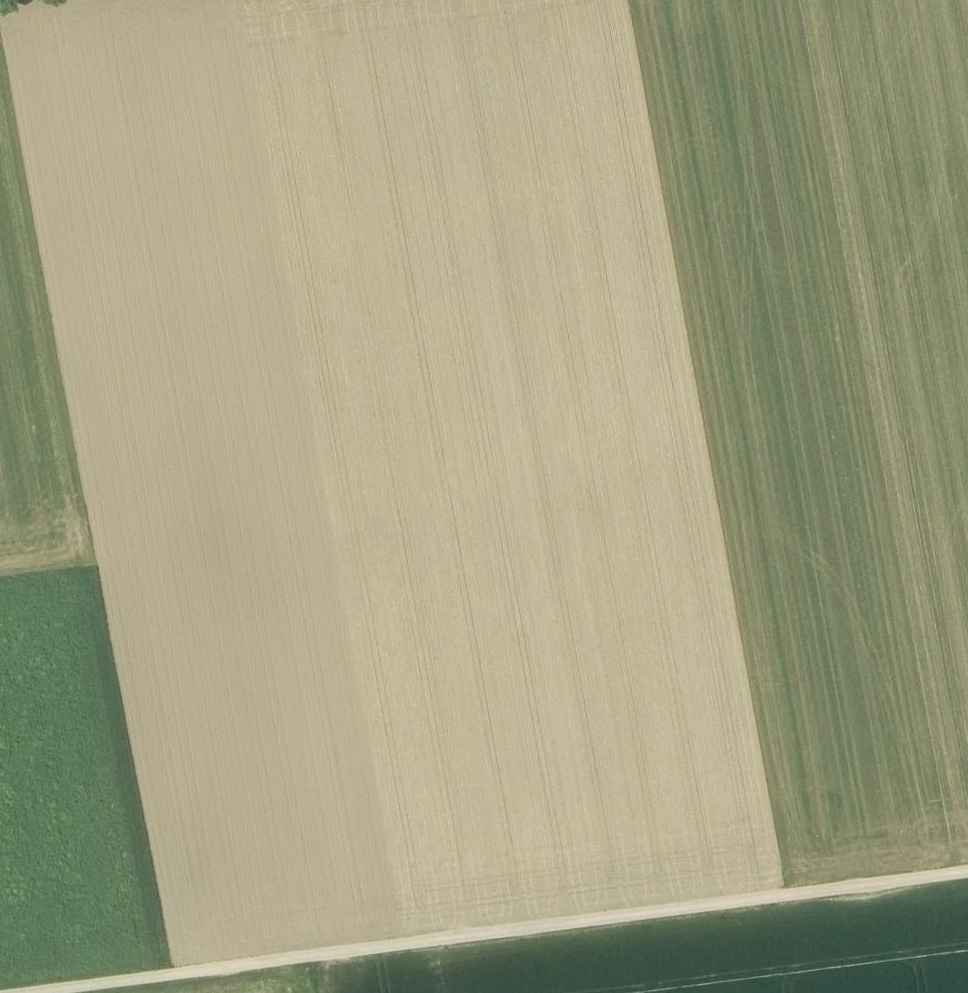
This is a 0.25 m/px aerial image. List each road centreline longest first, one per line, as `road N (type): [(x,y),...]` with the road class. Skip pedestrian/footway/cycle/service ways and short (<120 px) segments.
road 1 (track): [(967,871),(25,992)]

